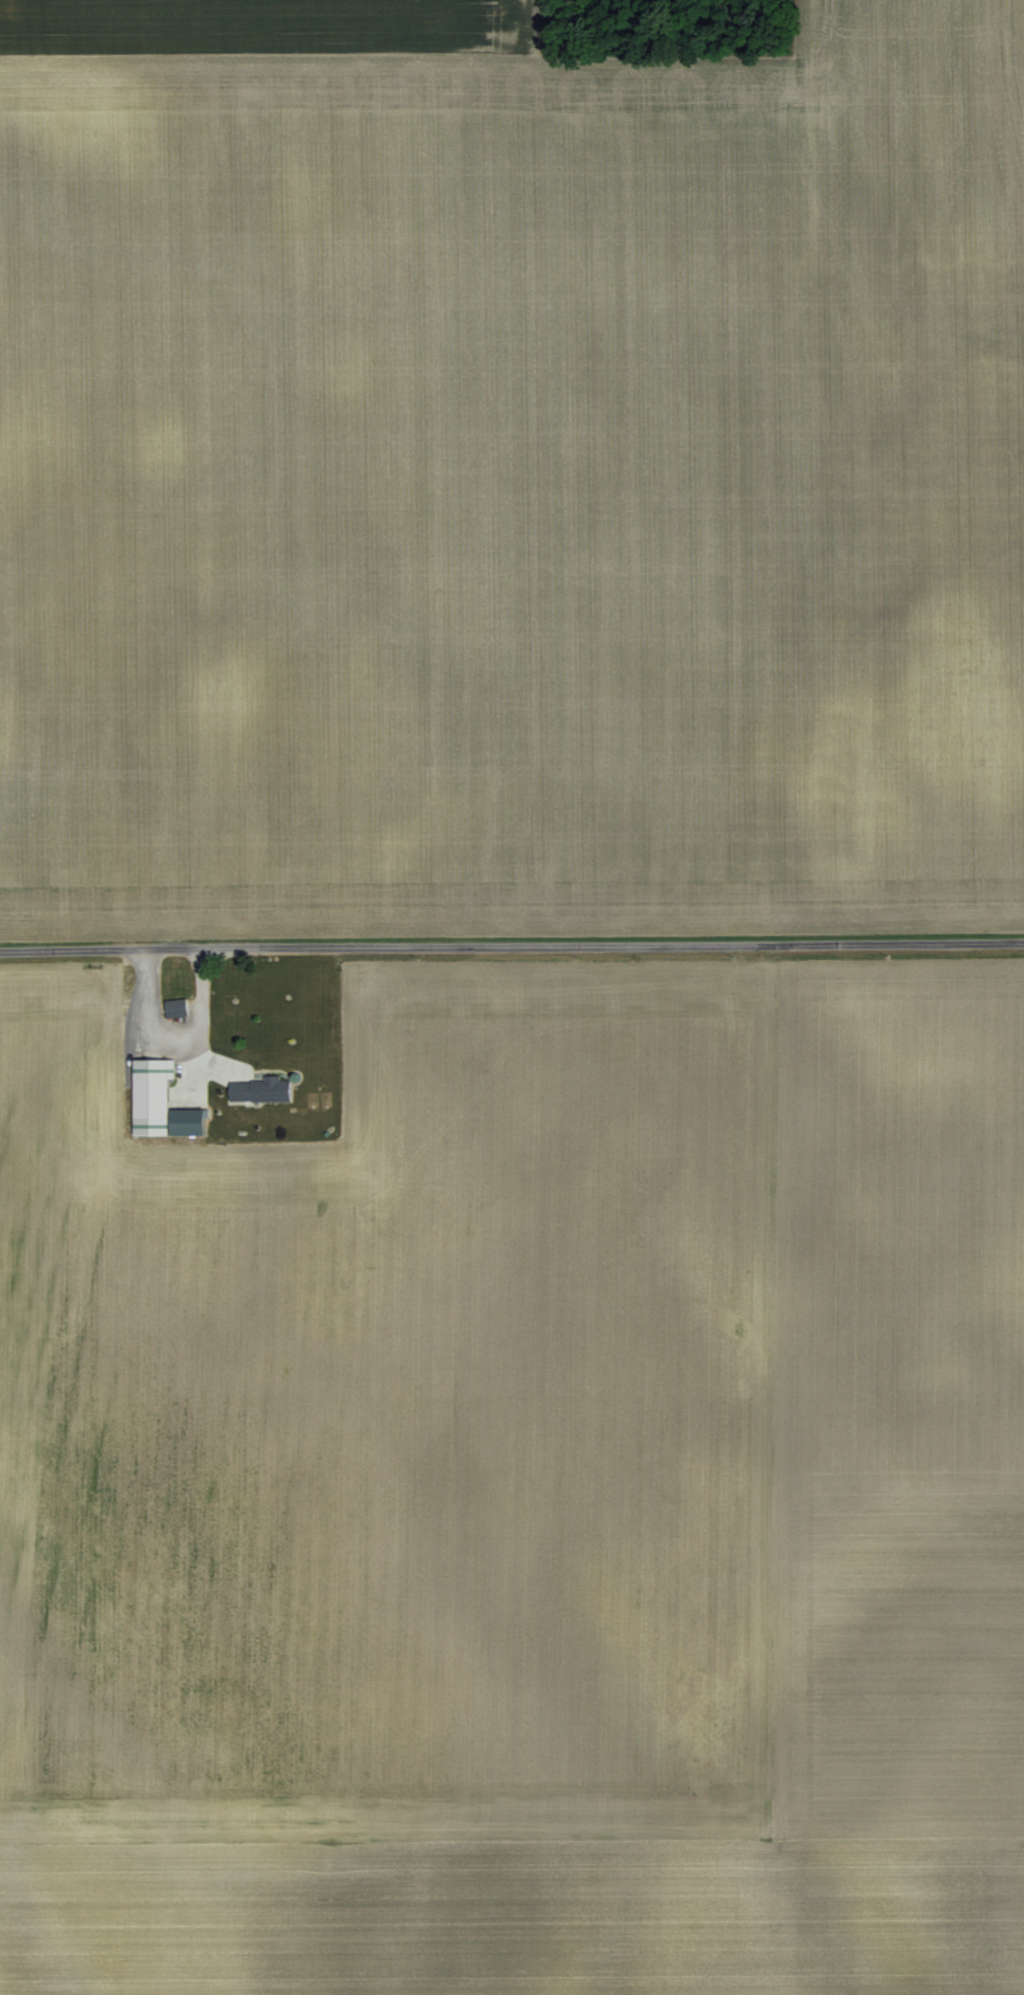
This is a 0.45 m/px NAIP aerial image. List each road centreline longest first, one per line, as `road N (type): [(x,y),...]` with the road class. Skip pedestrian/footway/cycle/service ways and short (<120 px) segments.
road 1 (residential): [(0,949),(1023,940)]

